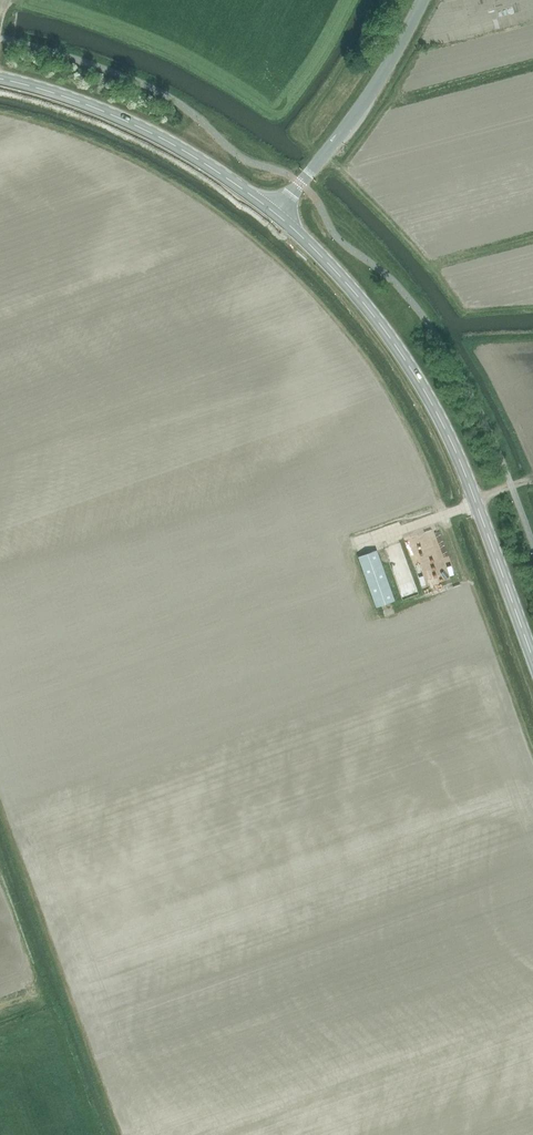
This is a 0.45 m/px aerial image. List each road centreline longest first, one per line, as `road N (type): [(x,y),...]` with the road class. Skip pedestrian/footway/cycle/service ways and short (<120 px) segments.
road 1 (tertiary): [(532,658),(426,393),(355,293),(275,214)]
road 2 (tertiary): [(275,214),(134,124),(0,78)]
road 3 (unclassified): [(275,214),(375,88),(422,0)]

